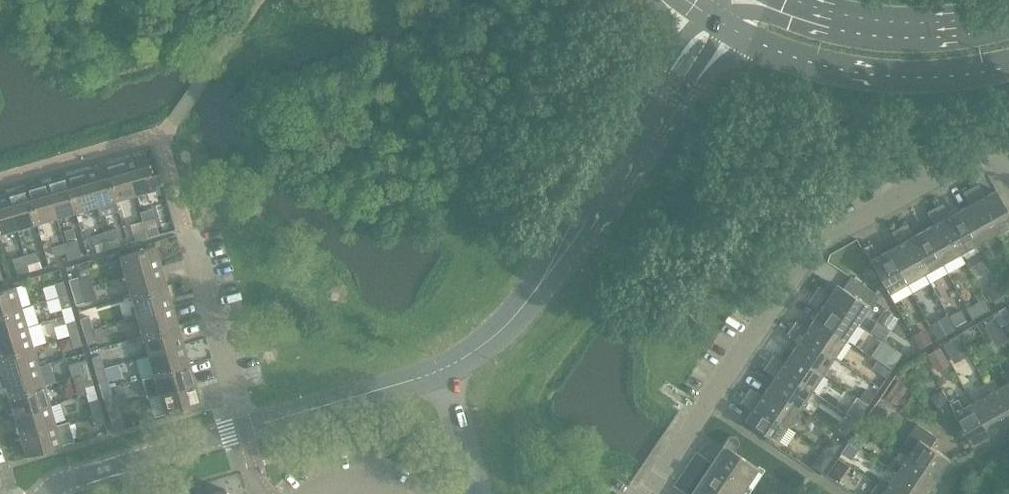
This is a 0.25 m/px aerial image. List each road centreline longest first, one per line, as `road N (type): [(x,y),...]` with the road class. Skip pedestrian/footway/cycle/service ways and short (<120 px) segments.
road 1 (residential): [(648,493),(817,242),(975,154),(997,156),(1008,178)]
road 2 (tertiary): [(549,271),(597,230),(727,27)]
road 3 (tertiary): [(704,12),(585,184),(549,271)]
road 4 (secondary): [(727,27),(852,73),(921,78),(1008,67)]
road 5 (secondary): [(1008,13),(888,26),(837,19),(789,0)]
road 6 (tertiary): [(45,493),(72,479),(246,429)]
road 7 (tertiary): [(246,429),(443,370)]
road 8 (residential): [(246,429),(189,232)]
road 9 (tertiary): [(443,370),(508,326),(549,271)]
road 10 (residential): [(478,493),(443,370)]

